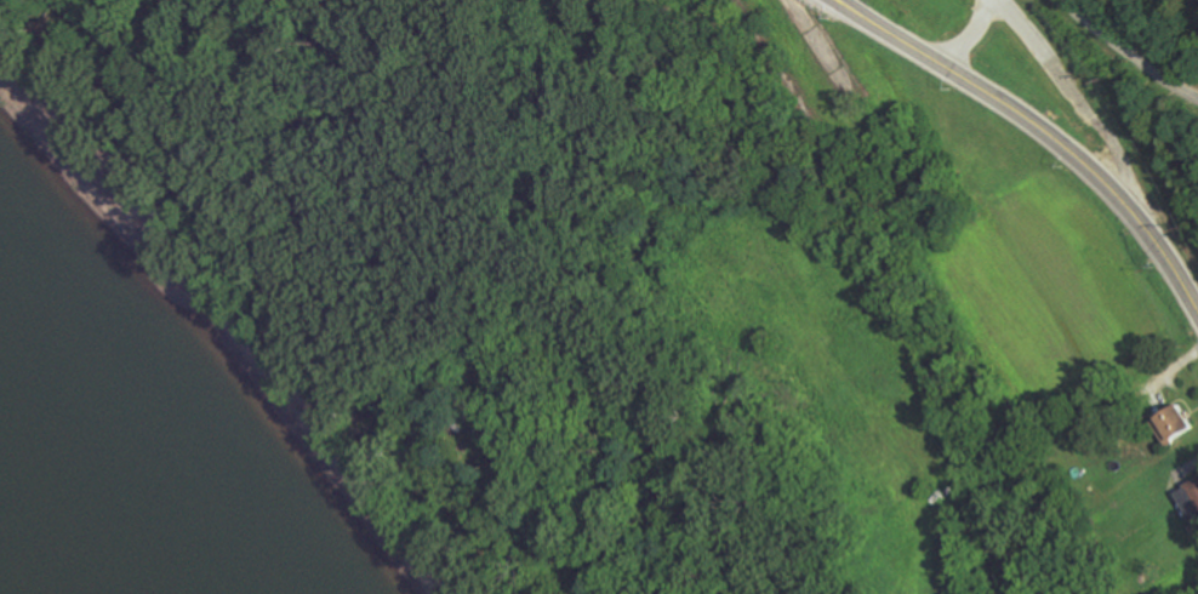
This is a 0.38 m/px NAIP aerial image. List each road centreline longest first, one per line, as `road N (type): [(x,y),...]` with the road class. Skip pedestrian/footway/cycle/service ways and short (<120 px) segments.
road 1 (primary): [(1197,312),(1141,224),(1099,177),(1000,99),(935,63)]
road 2 (trunk): [(816,0),(935,63)]

